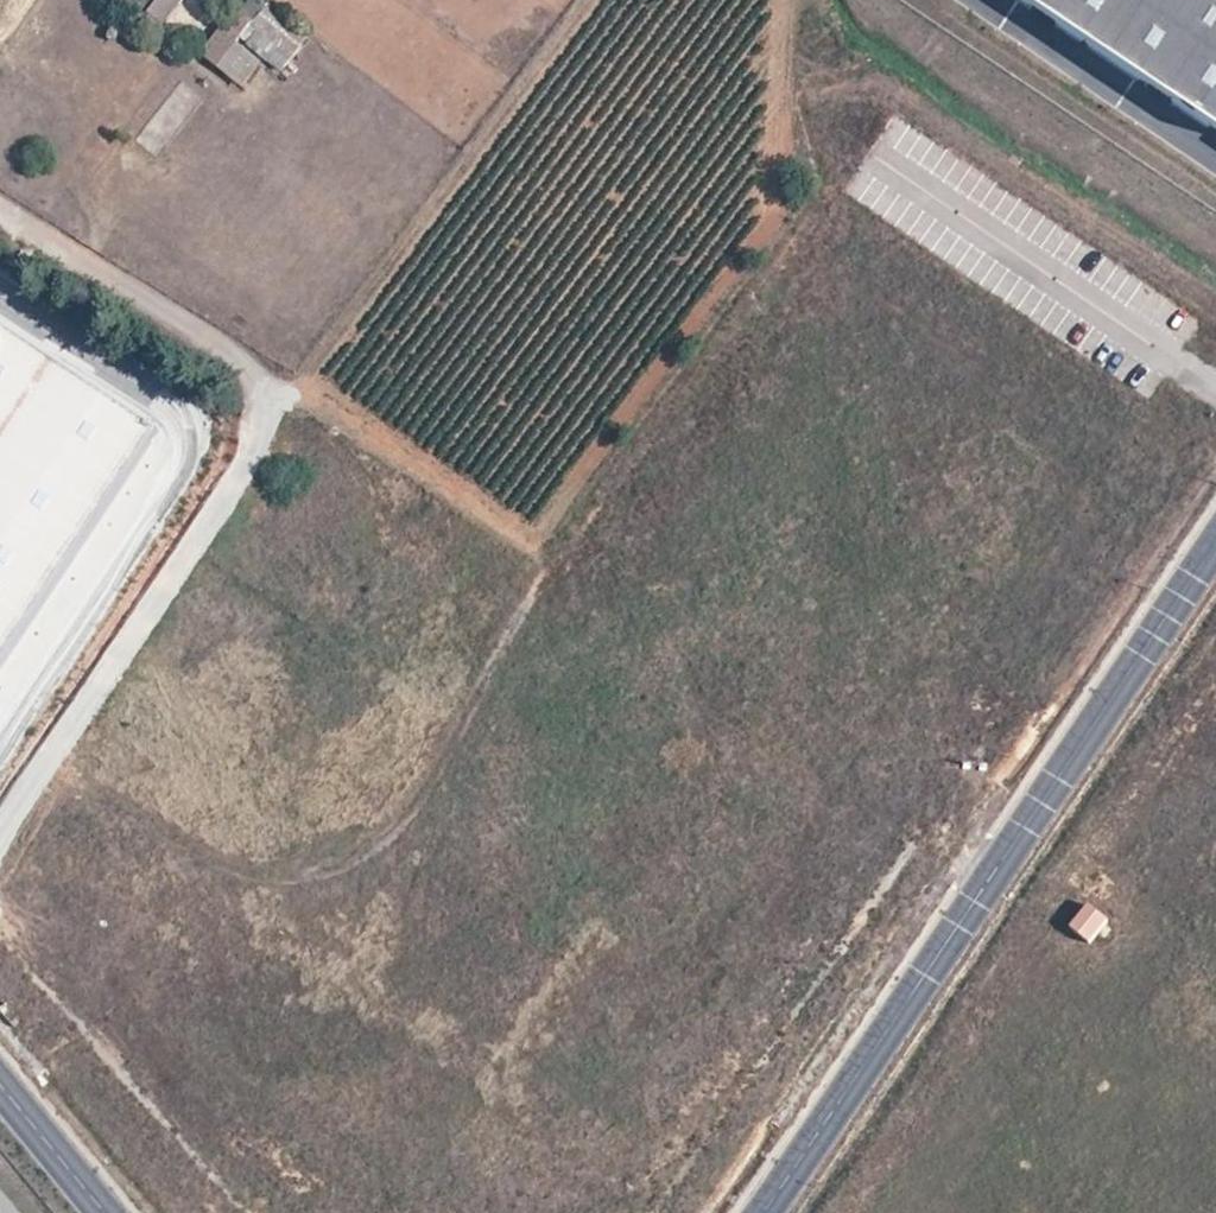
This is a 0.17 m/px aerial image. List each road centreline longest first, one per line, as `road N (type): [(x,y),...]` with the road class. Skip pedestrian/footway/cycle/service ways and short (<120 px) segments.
road 1 (track): [(0,829),(256,422),(259,392),(241,363),(0,208)]
road 2 (unclassified): [(764,1212),(1215,545)]
road 3 (unclassified): [(0,1077),(114,1212)]

